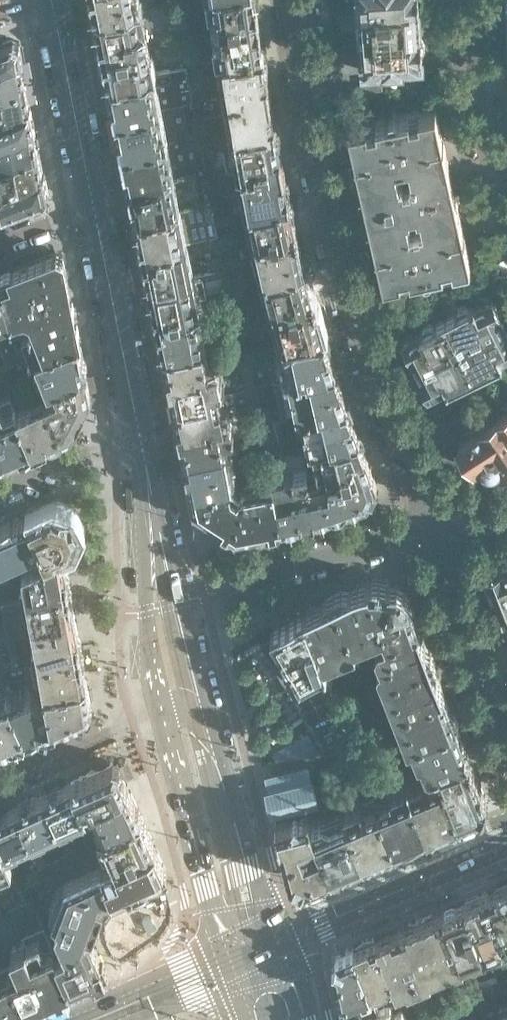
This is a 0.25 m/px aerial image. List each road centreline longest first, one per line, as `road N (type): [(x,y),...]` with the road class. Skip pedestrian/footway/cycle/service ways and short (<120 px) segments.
road 1 (residential): [(291,0),(343,273),(431,526)]
road 2 (secondary): [(161,709),(224,963)]
road 3 (tertiary): [(506,819),(313,898),(296,910),(283,938)]
road 4 (residential): [(506,240),(487,163),(466,0)]
road 5 (tertiary): [(283,938),(506,847)]
road 6 (secondary): [(94,210),(141,444)]
road 7 (secondary): [(283,938),(215,723)]
road 8 (residential): [(506,736),(431,526)]
road 9 (secondary): [(52,0),(94,210)]
road 10 (residential): [(431,526),(249,581)]
road 11 (secondary): [(215,723),(184,600),(158,544)]
road 12 (residential): [(161,709),(0,783)]
road 13 (secondary): [(158,544),(147,608),(161,709)]
road 14 (residential): [(0,490),(51,466),(141,444)]
road 15 (tertiary): [(90,1019),(224,963)]

